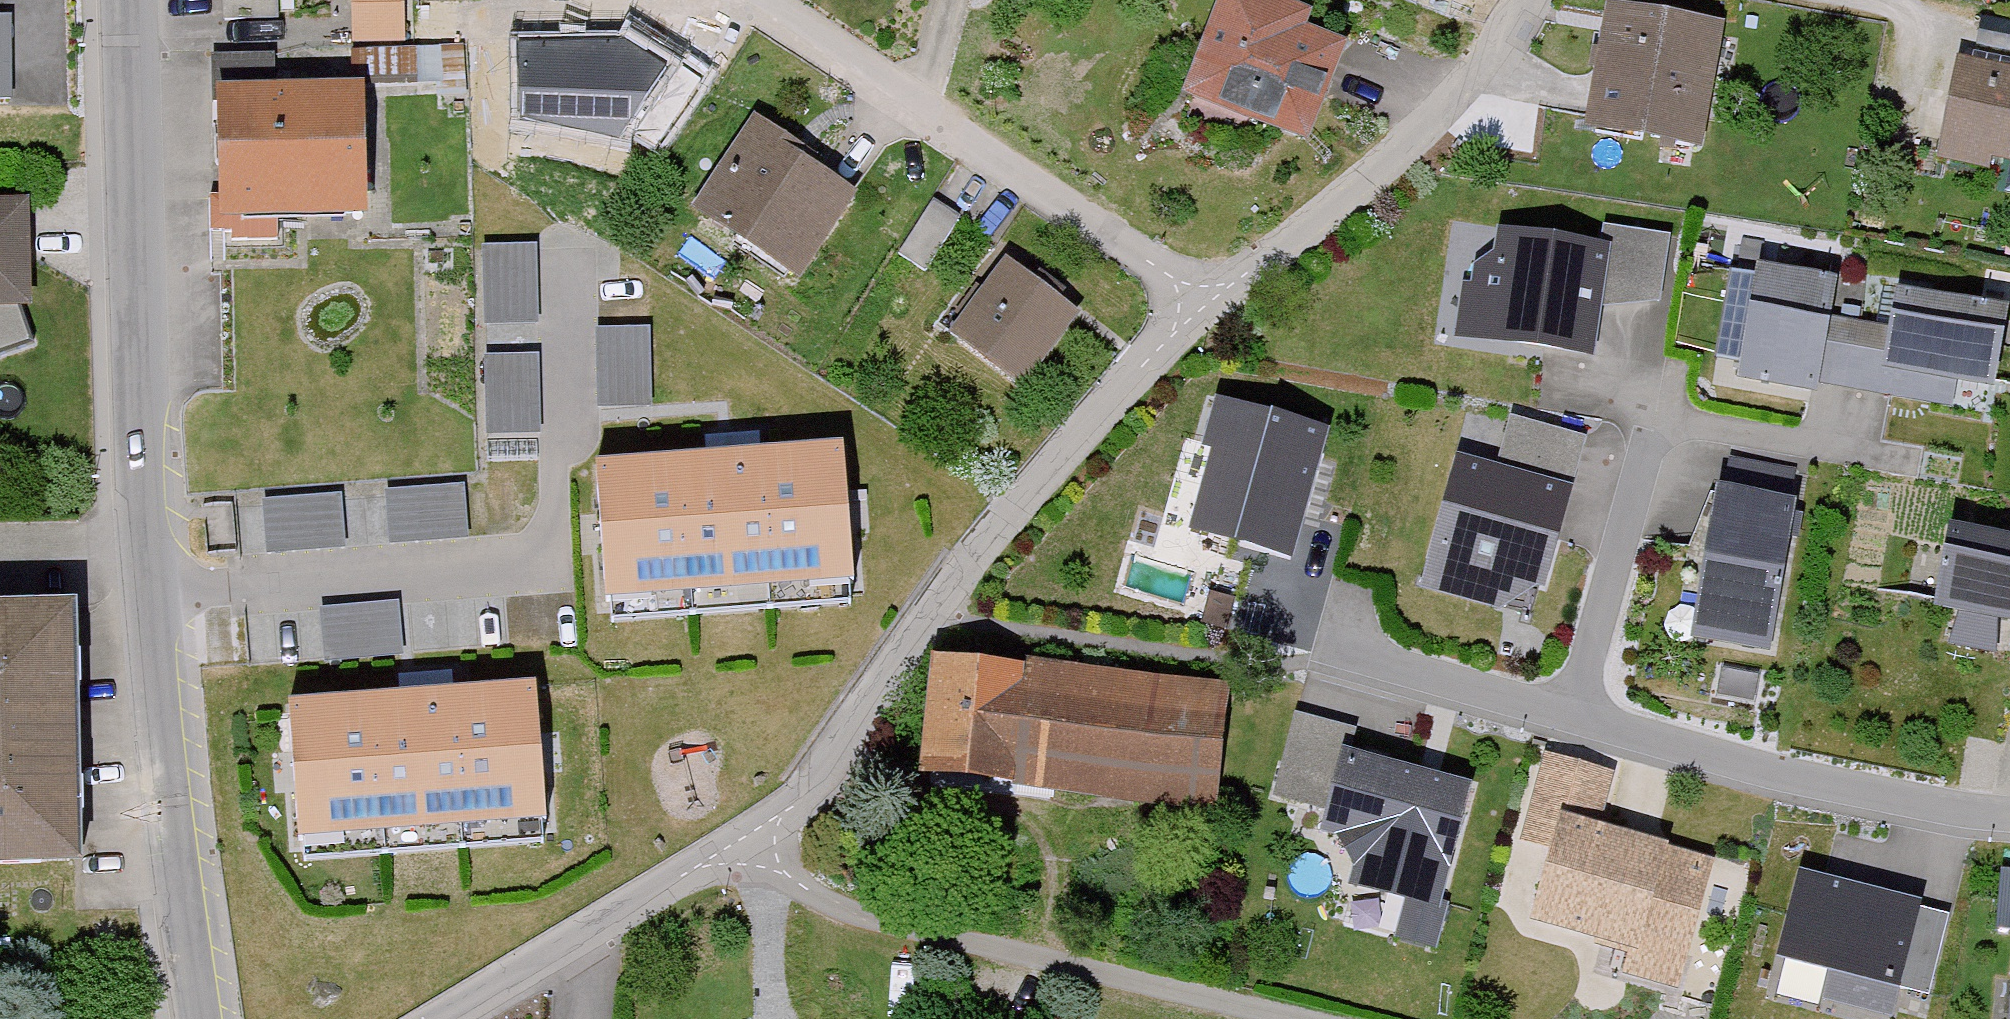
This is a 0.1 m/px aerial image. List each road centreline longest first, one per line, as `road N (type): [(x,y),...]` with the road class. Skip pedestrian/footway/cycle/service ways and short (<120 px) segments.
road 1 (tertiary): [(201,1018),(187,946),(141,432),(128,0)]
road 2 (residential): [(1312,662),(1373,665),(1777,775),(2009,822)]
road 3 (residential): [(1197,293),(1133,385),(955,584),(763,847)]
road 4 (residential): [(763,847),(815,897),(856,916),(1275,1018)]
road 5 (residential): [(1197,293),(762,0)]
road 6 (residential): [(1523,0),(1425,134),(1292,239),(1197,293)]
road 7 (residential): [(763,847),(654,890),(438,1018)]
road 8 (residential): [(1840,0),(1910,13),(1908,88)]

